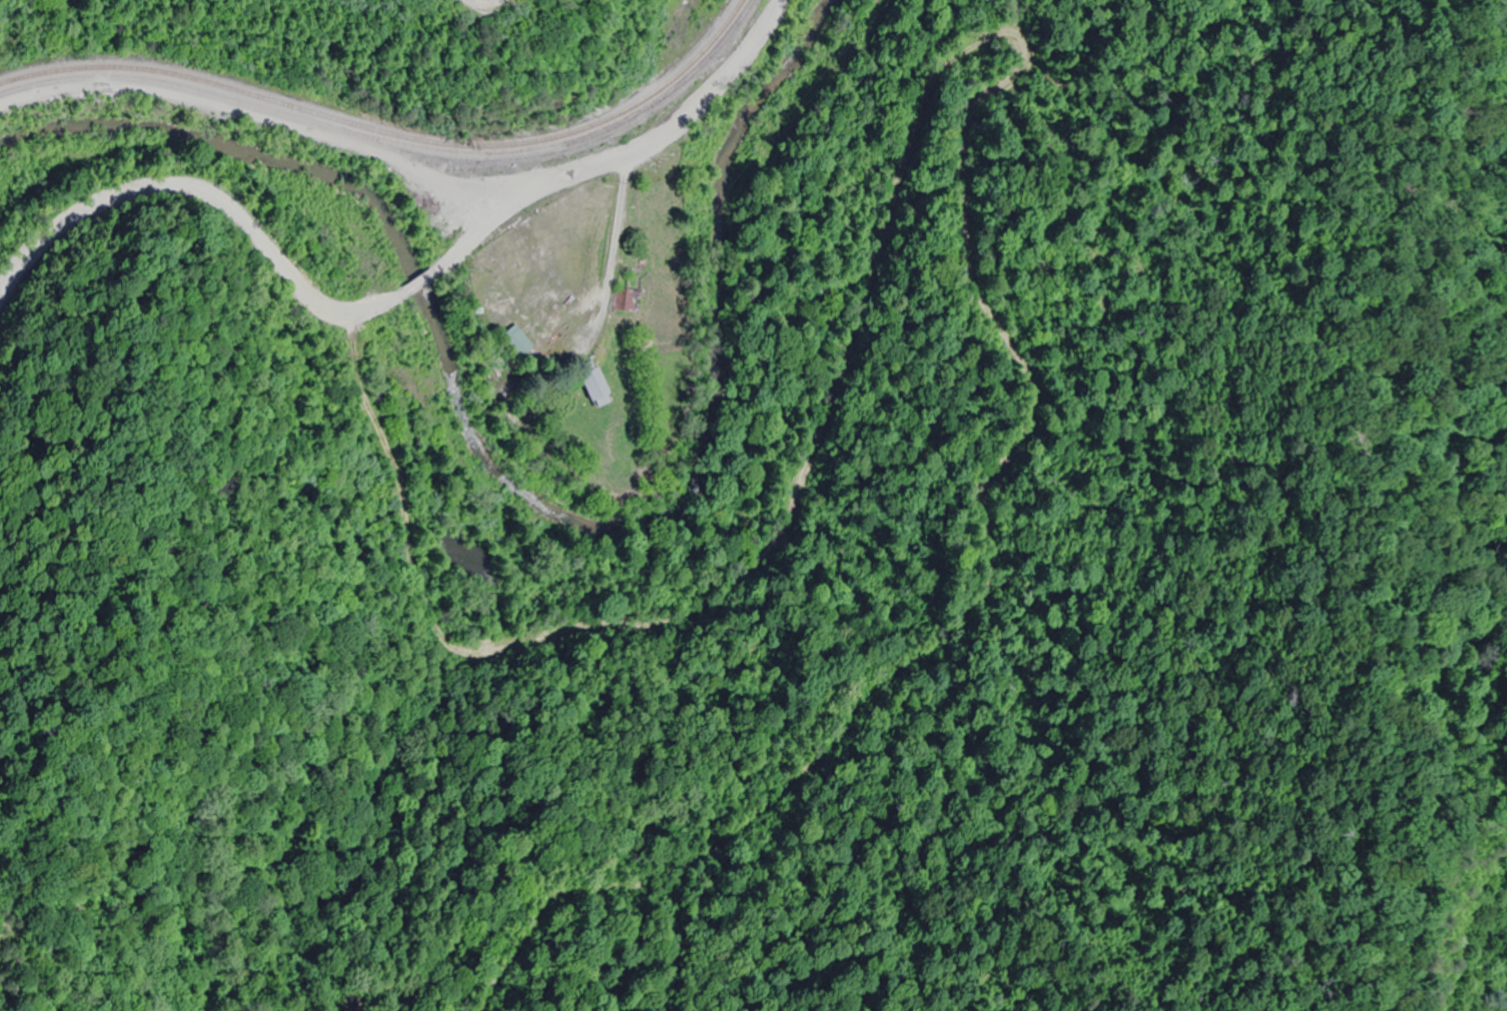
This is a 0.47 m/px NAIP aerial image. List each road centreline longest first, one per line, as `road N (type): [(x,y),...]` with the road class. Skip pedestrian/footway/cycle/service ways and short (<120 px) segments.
road 1 (residential): [(781,0),(732,69),(663,135),(628,158),(522,199),(383,311),(355,318),(321,309),(223,204),(176,188),(142,191),(91,212),(22,265),(0,295)]

